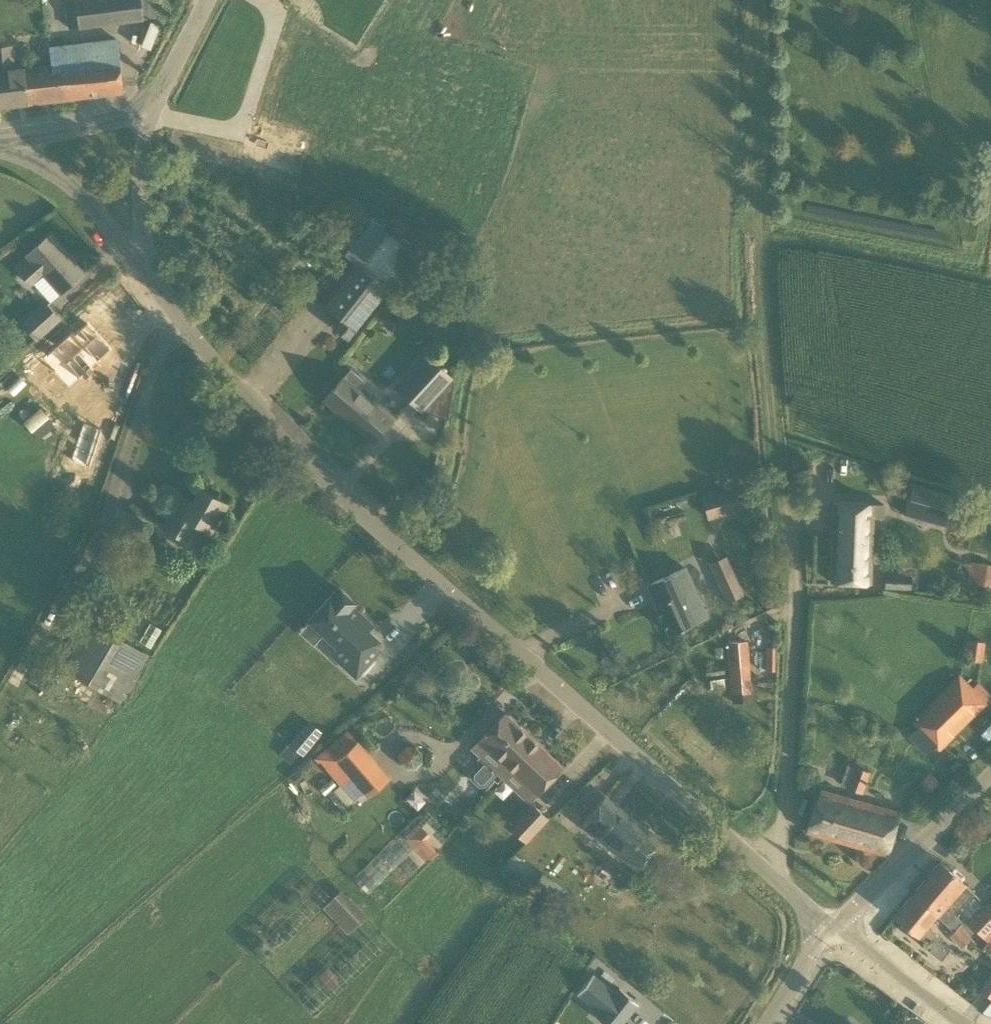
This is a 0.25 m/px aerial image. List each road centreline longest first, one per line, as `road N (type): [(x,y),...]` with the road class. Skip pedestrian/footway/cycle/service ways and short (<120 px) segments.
road 1 (unclassified): [(144,273),(191,343),(335,491),(831,929)]
road 2 (track): [(753,0),(756,226),(795,572),(784,831),(767,870)]
road 3 (unclassified): [(831,929),(990,781)]
road 4 (unclassified): [(0,146),(97,215),(144,273)]
road 5 (unclassified): [(831,929),(971,1023)]
road 6 (unclassified): [(144,273),(138,203),(151,106)]
road 7 (unclassified): [(0,144),(109,125),(151,106)]
road 8 (unclassified): [(151,106),(208,0)]

